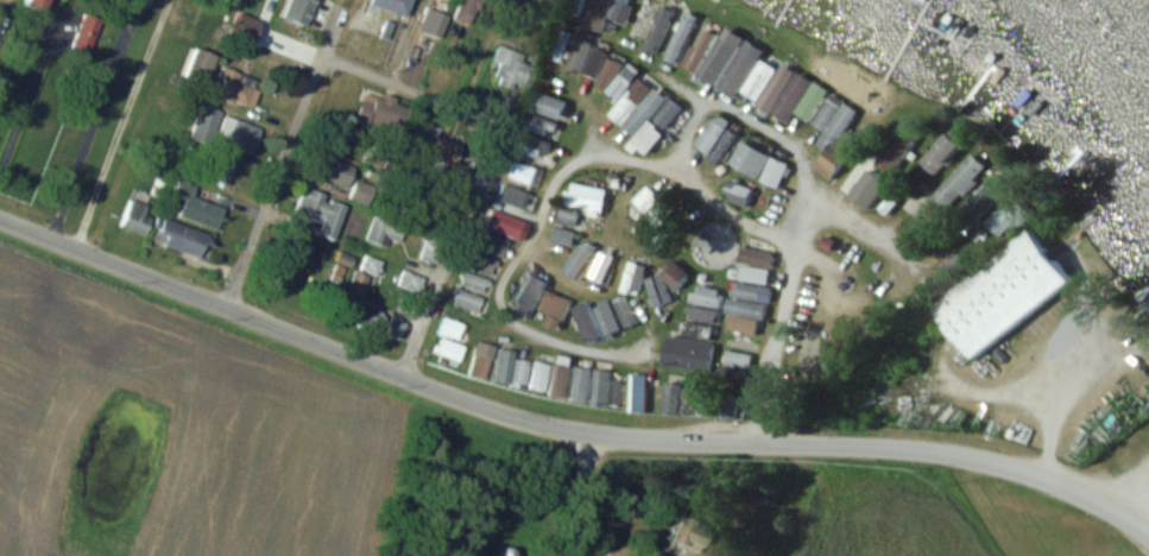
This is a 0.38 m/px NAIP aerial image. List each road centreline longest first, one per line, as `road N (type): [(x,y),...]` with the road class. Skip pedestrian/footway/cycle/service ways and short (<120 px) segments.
road 1 (tertiary): [(1148,538),(1062,488),(939,453),(583,436),(500,413),(0,215)]
road 2 (residential): [(762,443),(760,397),(800,247),(669,164),(589,151),(563,163),(504,289)]
road 3 (residential): [(327,57),(228,305)]
road 4 (residential): [(404,375),(498,128)]
road 5 (residential): [(797,246),(808,181),(783,129),(706,91)]
road 6 (residential): [(498,128),(327,57)]
road 7 (residential): [(806,197),(860,219),(915,261)]
road 8 (residential): [(583,436),(586,491),(604,555)]

